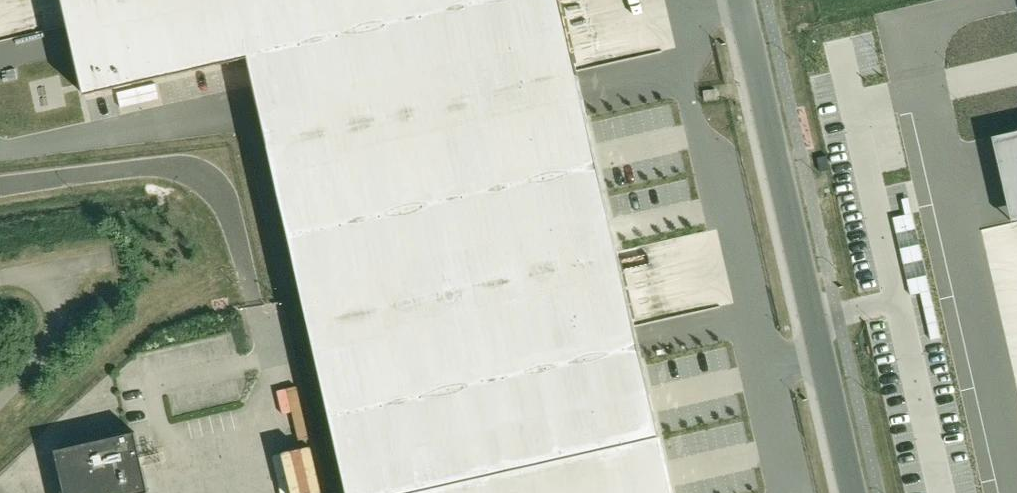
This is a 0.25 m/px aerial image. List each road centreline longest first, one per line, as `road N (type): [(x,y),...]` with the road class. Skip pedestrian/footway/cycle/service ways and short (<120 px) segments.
road 1 (unclassified): [(740,0),(852,492)]
road 2 (unclassified): [(0,402),(45,346),(57,310),(53,268)]

